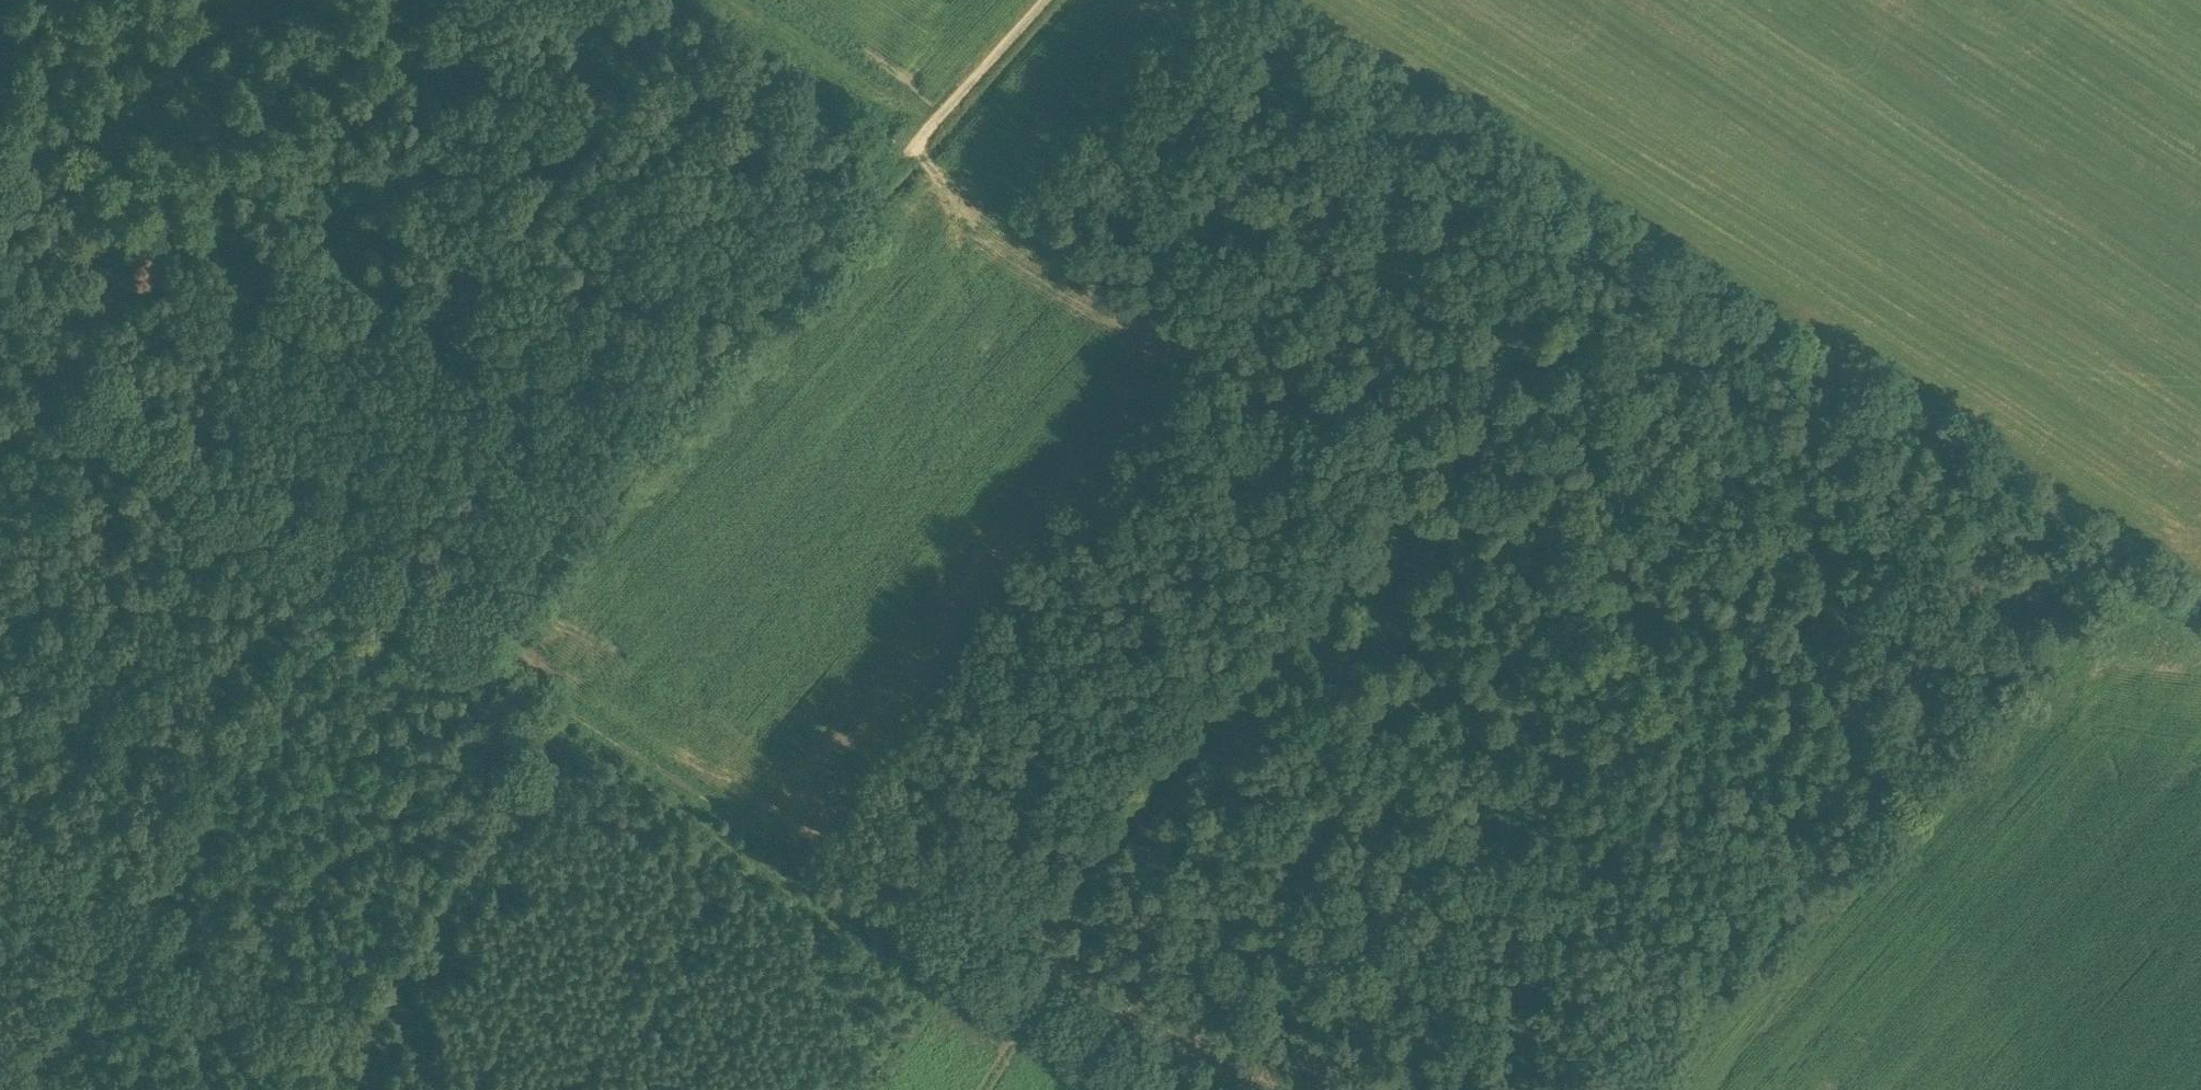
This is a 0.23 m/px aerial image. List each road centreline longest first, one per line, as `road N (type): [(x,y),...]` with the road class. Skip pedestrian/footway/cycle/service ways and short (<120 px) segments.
road 1 (track): [(916,150),(1052,0)]

